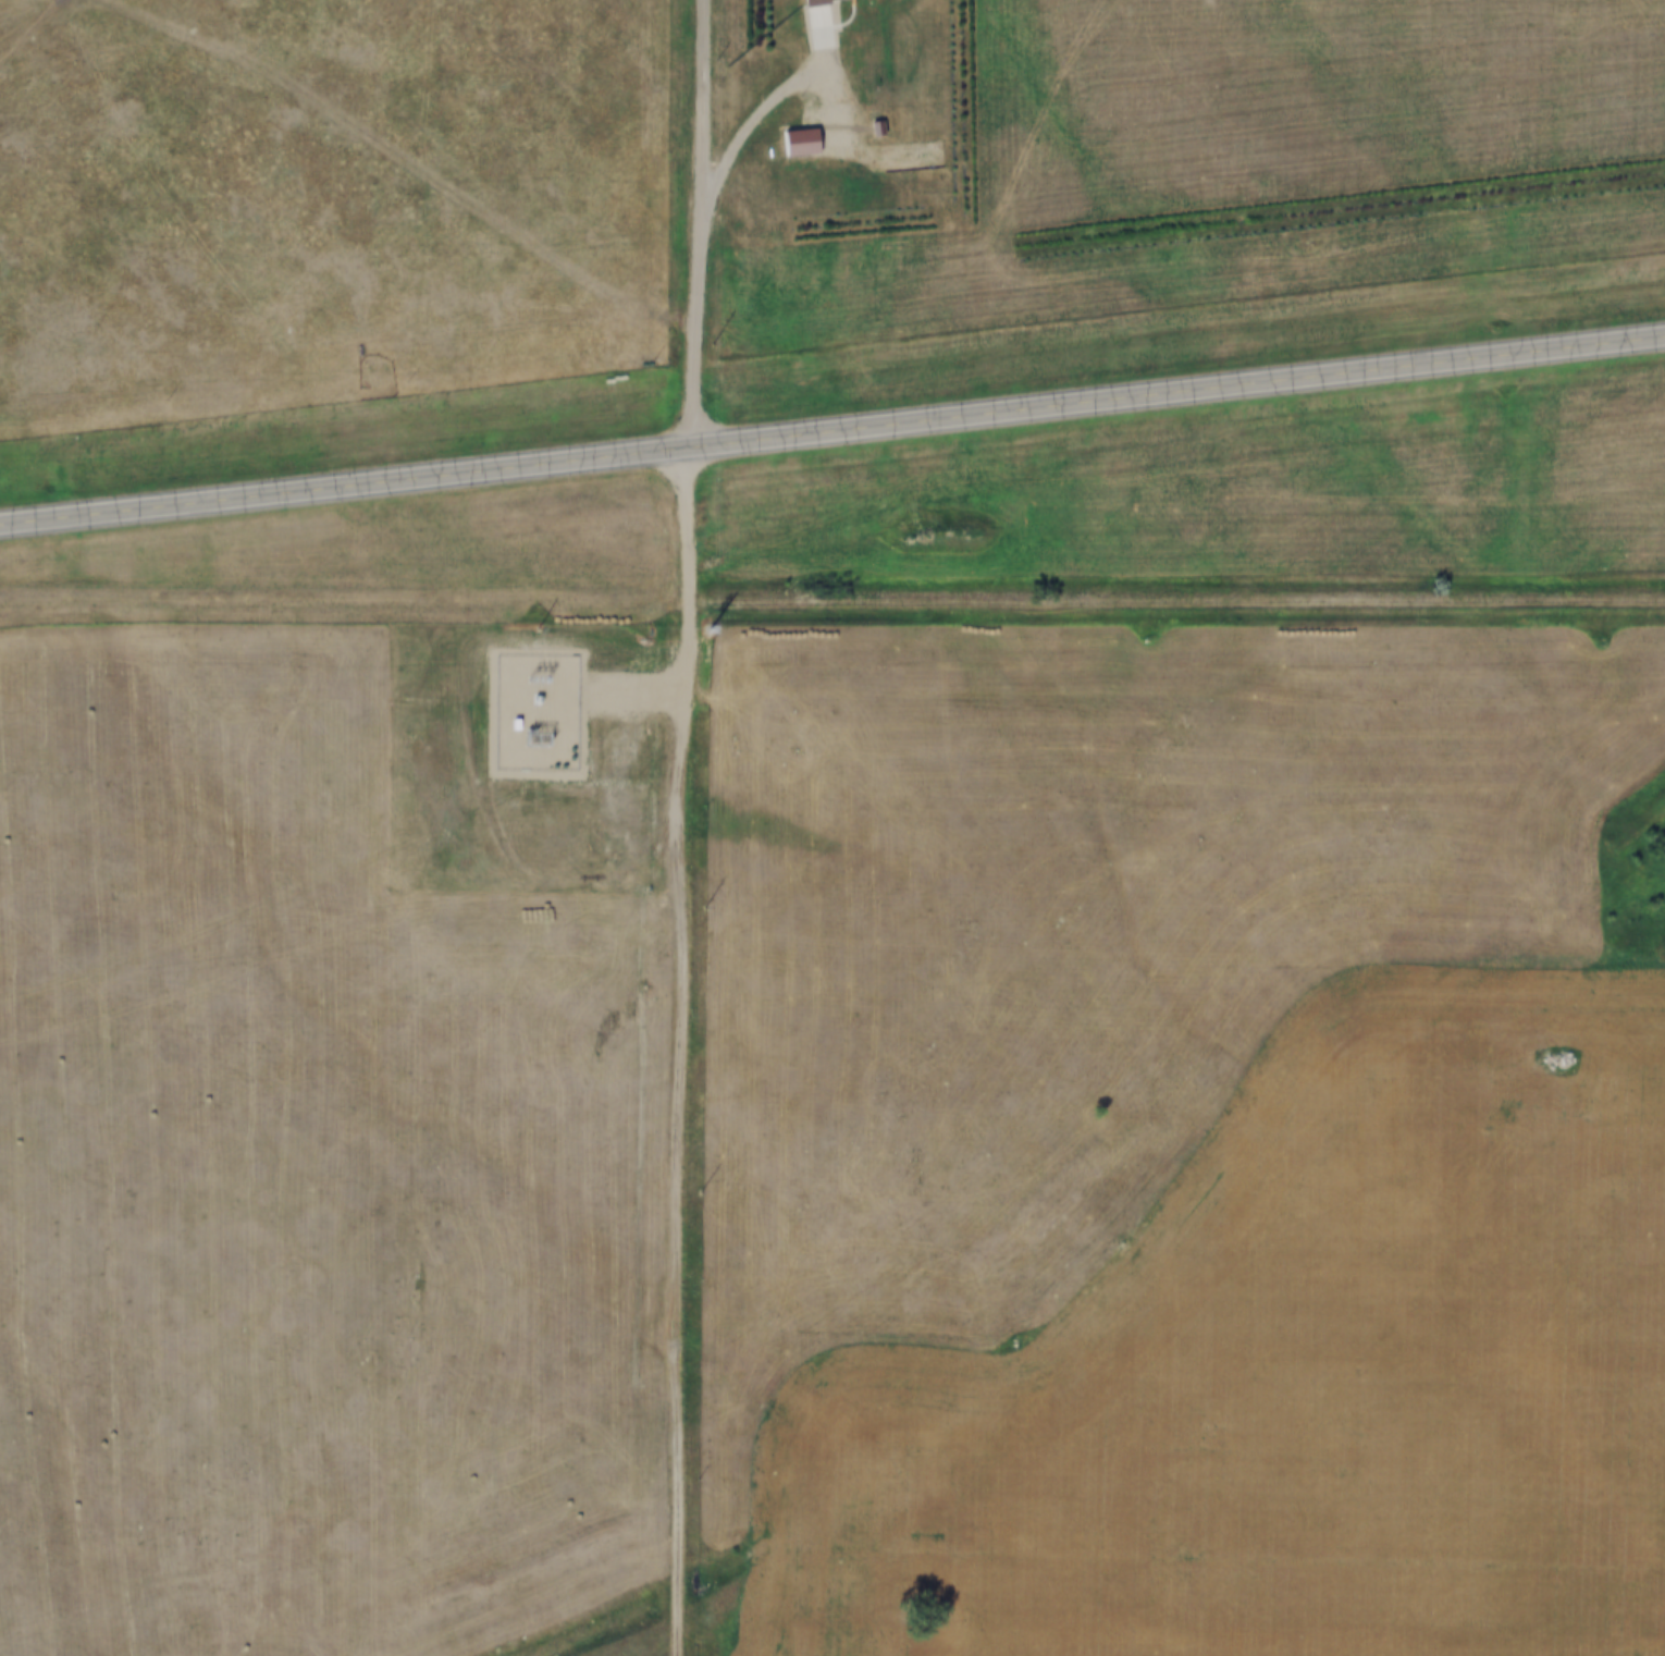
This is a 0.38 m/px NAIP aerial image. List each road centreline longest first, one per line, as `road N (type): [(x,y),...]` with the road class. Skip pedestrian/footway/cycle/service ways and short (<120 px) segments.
road 1 (secondary): [(1664,338),(0,526)]
road 2 (track): [(682,1655),(684,932),(673,753),(692,663),(688,447)]
road 3 (track): [(690,605),(1664,604)]

